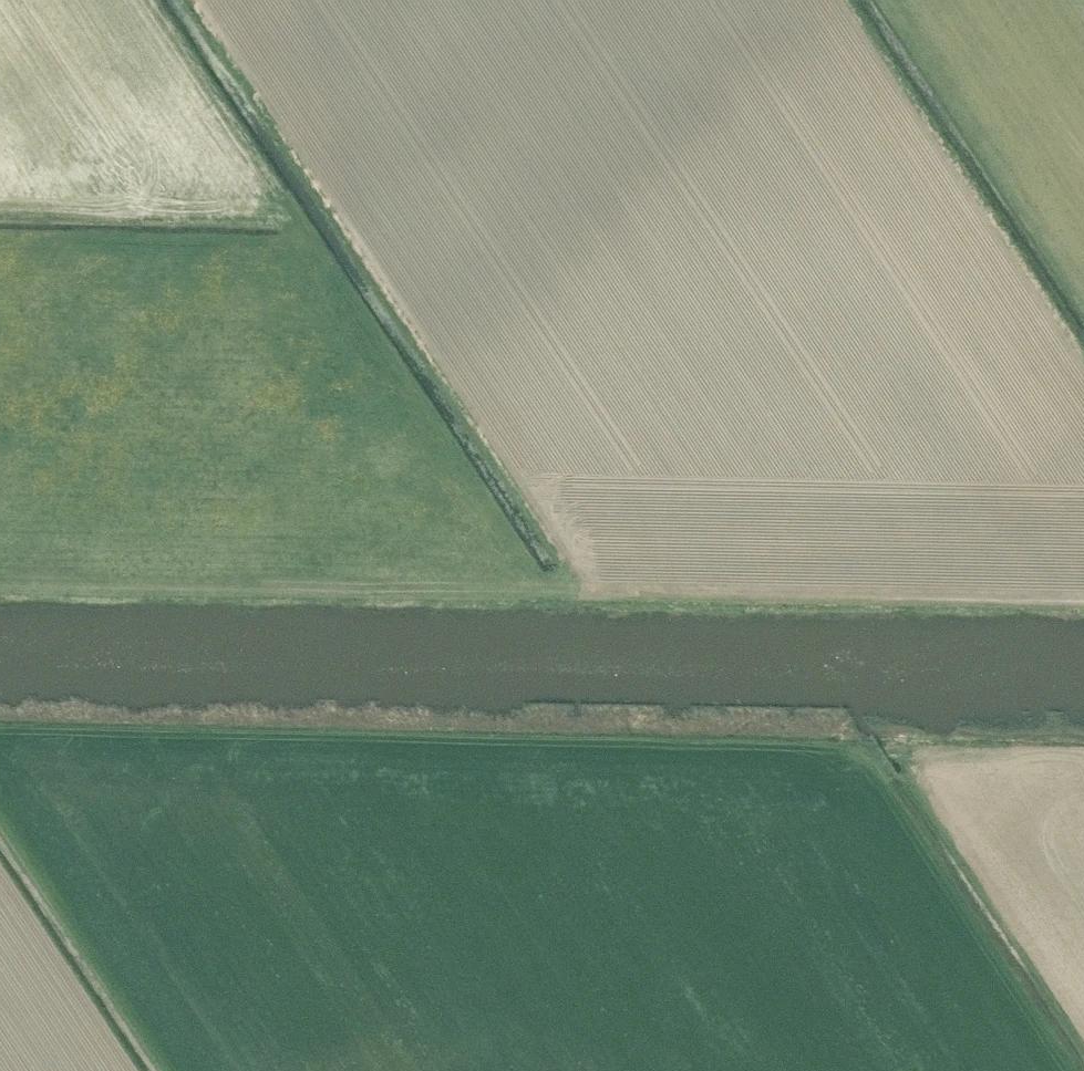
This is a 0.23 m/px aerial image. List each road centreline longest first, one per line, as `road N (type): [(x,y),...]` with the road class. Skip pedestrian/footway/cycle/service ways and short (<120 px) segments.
road 1 (track): [(0,577),(549,576),(1083,590)]

